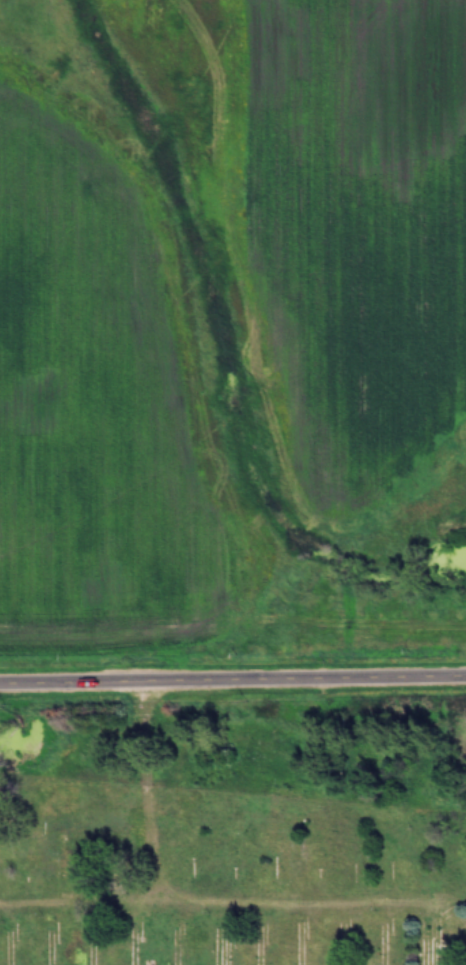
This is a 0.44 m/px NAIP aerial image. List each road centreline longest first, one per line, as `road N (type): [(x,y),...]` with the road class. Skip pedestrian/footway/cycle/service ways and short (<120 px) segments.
road 1 (tertiary): [(465,677),(0,686)]

